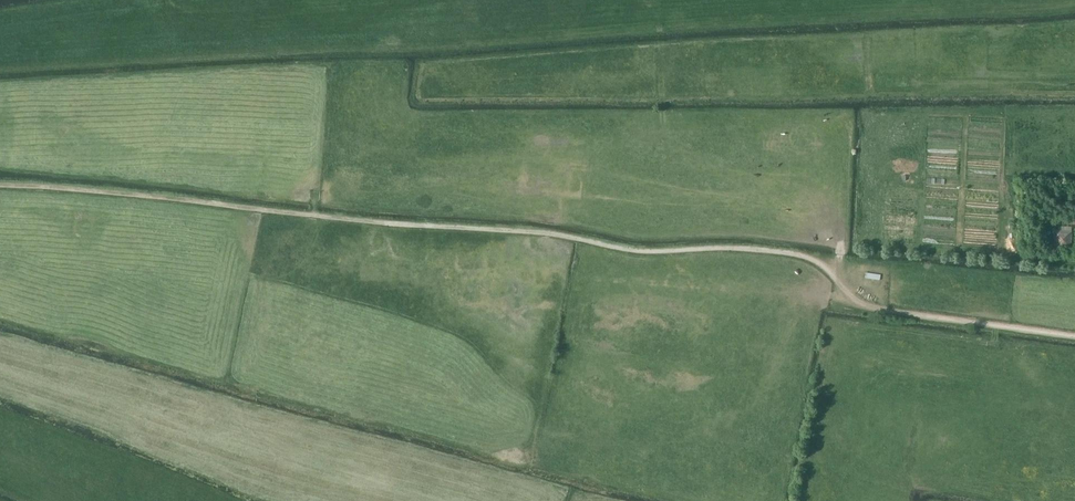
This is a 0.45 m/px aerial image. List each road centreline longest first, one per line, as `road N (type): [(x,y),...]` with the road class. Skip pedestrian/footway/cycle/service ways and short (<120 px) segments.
road 1 (track): [(836,275),(808,257),(737,249),(649,252),(546,233),(0,185)]
road 2 (track): [(1074,337),(853,304),(836,275),(835,224)]
road 3 (track): [(164,0),(0,21)]

